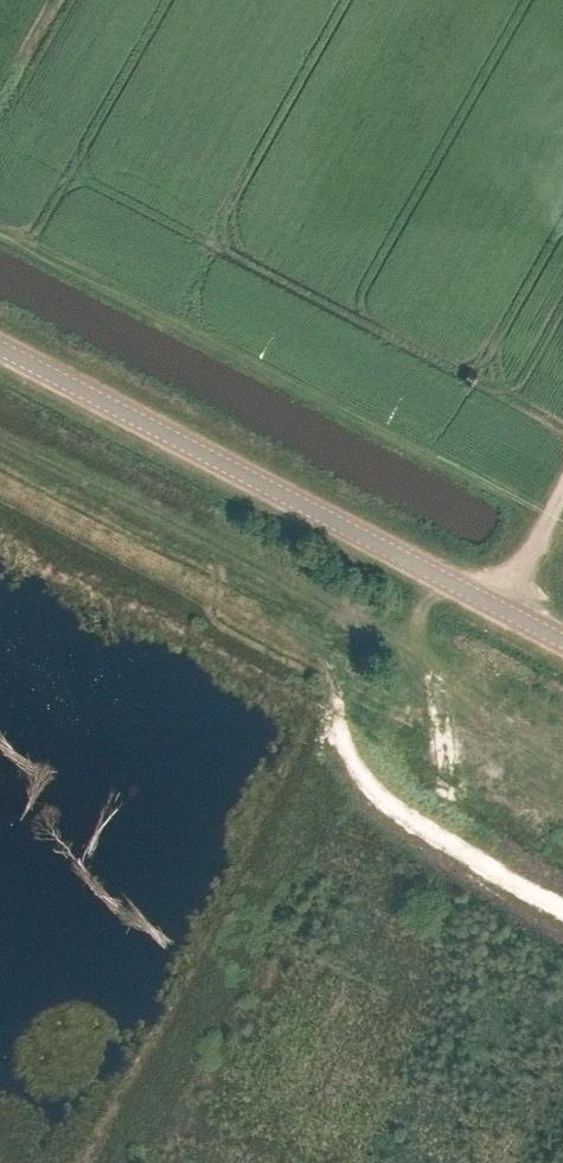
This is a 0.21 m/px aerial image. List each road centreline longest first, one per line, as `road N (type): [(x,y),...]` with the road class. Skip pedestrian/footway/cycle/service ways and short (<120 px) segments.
road 1 (unclassified): [(562,637),(0,345)]

